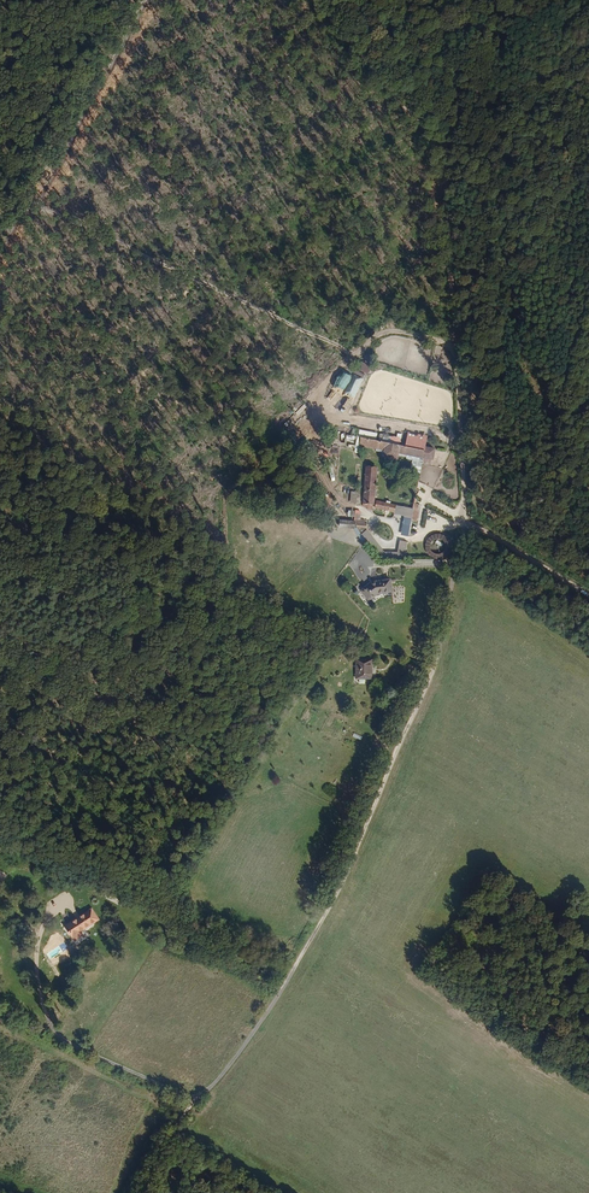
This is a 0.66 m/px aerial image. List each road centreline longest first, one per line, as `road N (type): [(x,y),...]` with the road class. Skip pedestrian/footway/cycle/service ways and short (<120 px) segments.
road 1 (track): [(461,519),(434,671),(333,897),(250,1036),(170,1136),(142,1192)]
road 2 (track): [(470,0),(443,190),(461,519)]
road 3 (track): [(45,918),(37,994),(57,1037),(180,1095),(200,1095)]
road 4 (track): [(314,0),(401,104),(448,142)]
road 5 (track): [(461,519),(588,596)]

